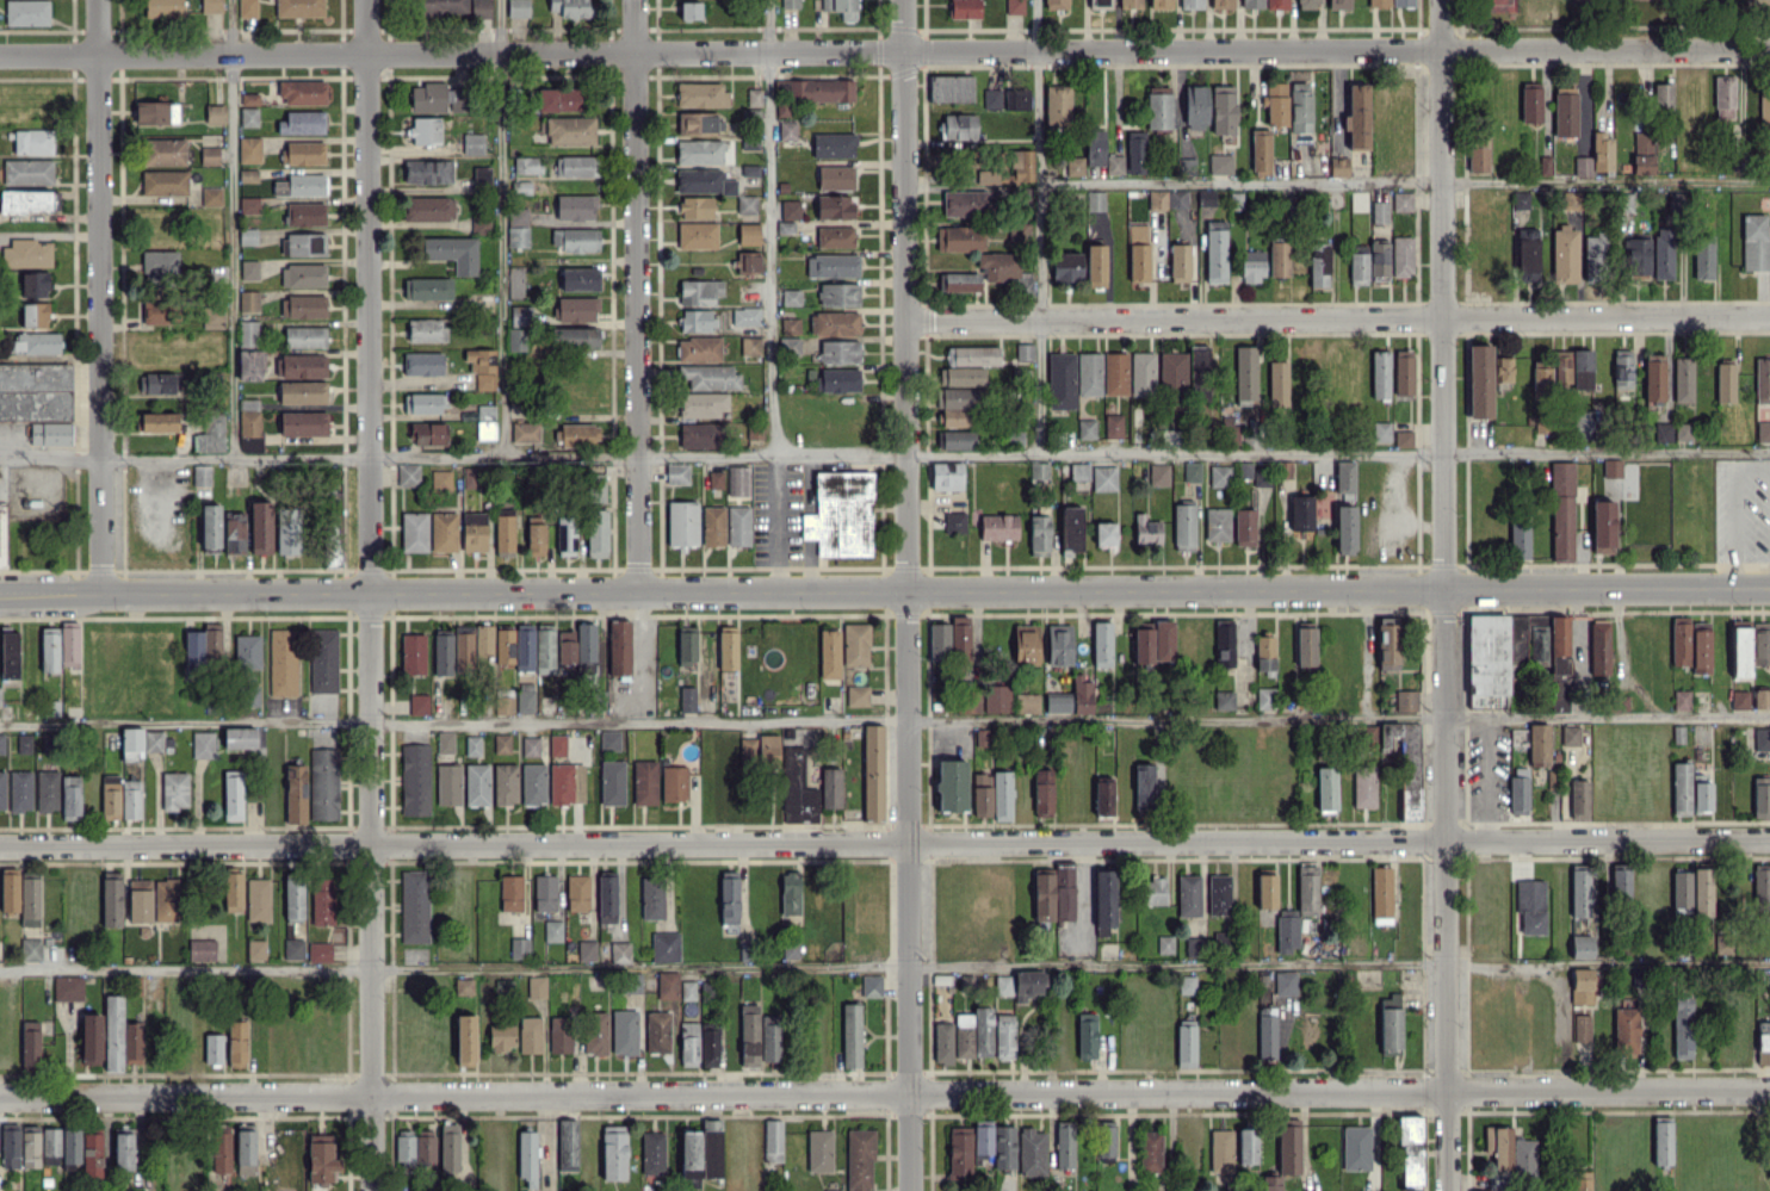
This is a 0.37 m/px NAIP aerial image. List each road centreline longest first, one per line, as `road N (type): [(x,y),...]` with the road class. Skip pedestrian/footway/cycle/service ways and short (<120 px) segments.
road 1 (residential): [(0,1099),(1769,1088)]
road 2 (residential): [(1769,837),(0,846)]
road 3 (residential): [(1769,48),(0,54)]
road 4 (tertiary): [(906,591),(0,596)]
road 5 (residential): [(1769,316),(904,320)]
road 6 (tertiary): [(1769,587),(906,591)]
road 7 (residential): [(1446,588),(1447,1190)]
road 8 (residential): [(906,591),(908,1190)]
road 9 (residential): [(366,594),(370,1190)]
road 10 (residential): [(96,0),(101,595)]
road 11 (residential): [(366,594),(363,0)]
road 12 (residential): [(634,0),(637,593)]
road 13 (residential): [(903,0),(906,591)]
road 14 (residential): [(1442,0),(1446,588)]

